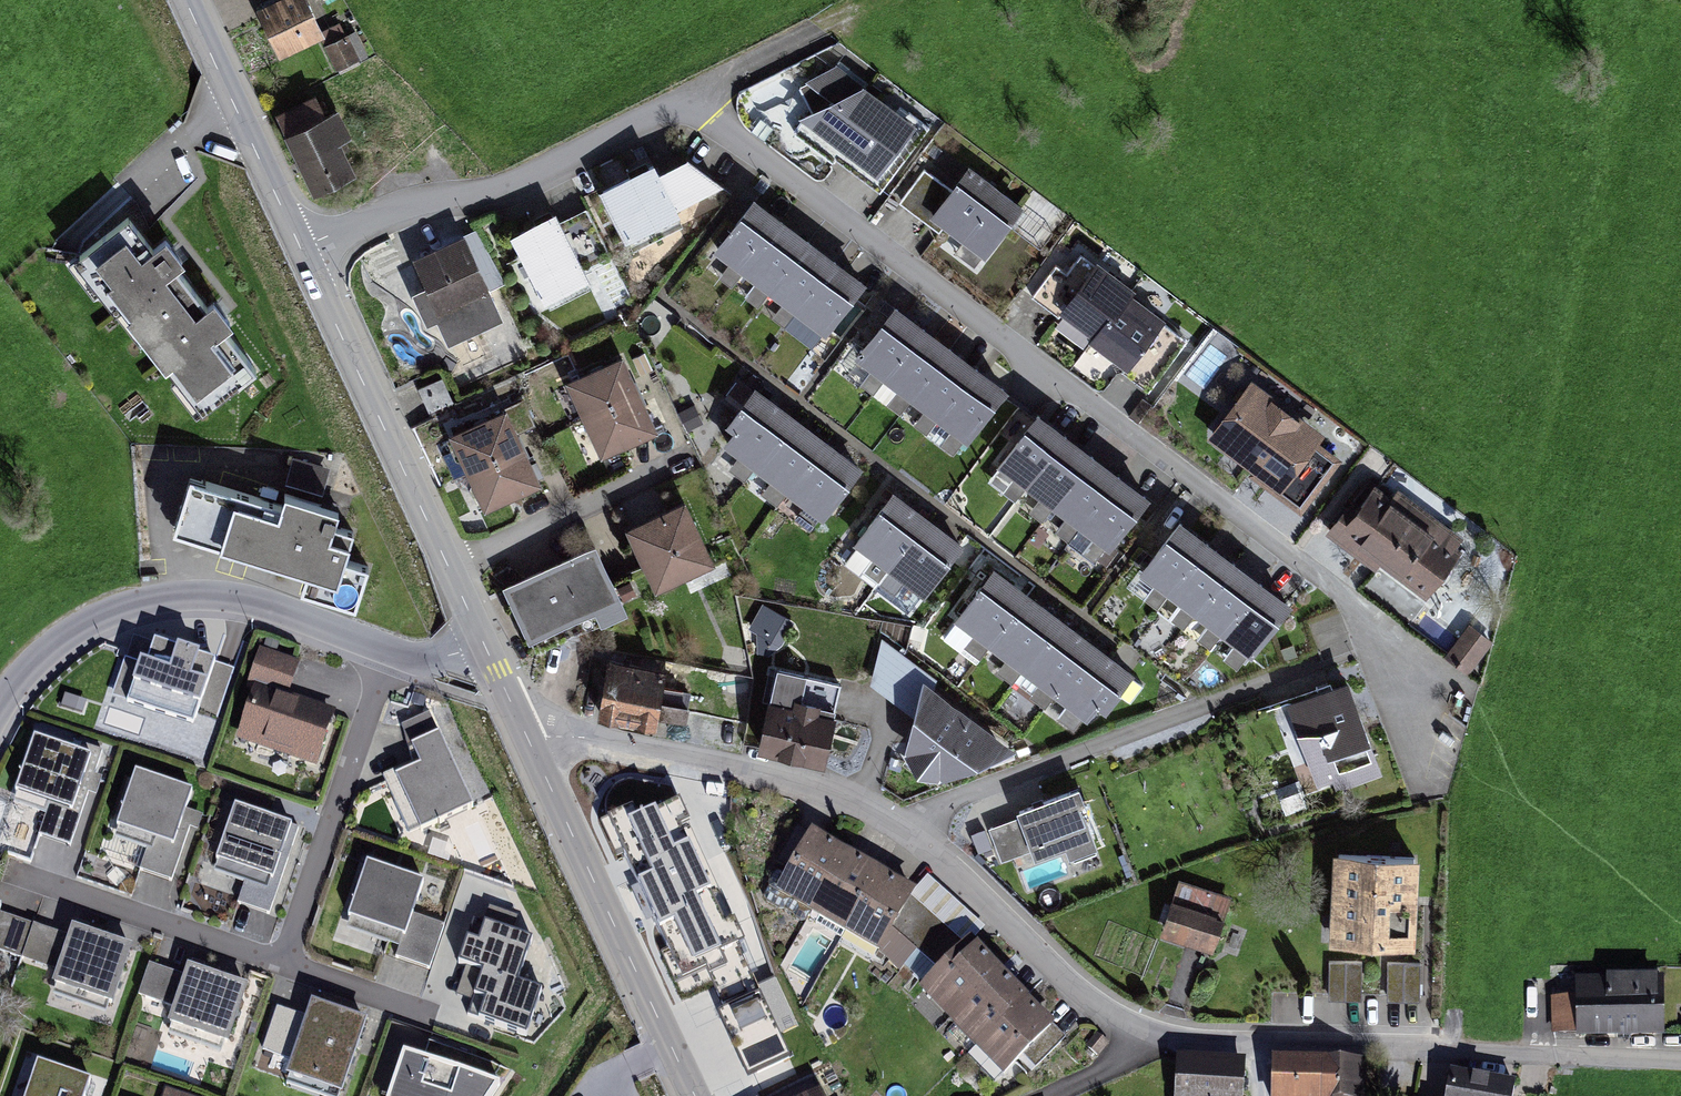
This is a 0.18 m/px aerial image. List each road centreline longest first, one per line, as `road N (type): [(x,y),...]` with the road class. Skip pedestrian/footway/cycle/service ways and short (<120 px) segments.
road 1 (residential): [(687,99),(1386,628),(1424,691)]
road 2 (residential): [(1136,1034),(1088,1002),(911,829),(851,801),(639,747),(578,738),(529,744)]
road 3 (residential): [(391,652),(247,597),(134,604),(88,624),(39,661),(0,713)]
road 4 (residential): [(301,248),(405,206),(501,188),(687,99)]
road 5 (tertiary): [(697,1095),(529,744)]
road 6 (tertiary): [(449,568),(301,248)]
road 7 (residential): [(286,975),(391,652)]
road 8 (residential): [(1450,1060),(1136,1034)]
road 9 (residential): [(286,975),(12,884)]
road 10 (tertiary): [(301,248),(186,0)]
road 11 (residential): [(449,568),(680,461)]
road 12 (track): [(1680,1072),(1450,1060)]
road 13 (residential): [(687,99),(824,28)]
road 14 (residential): [(419,1019),(286,975)]

